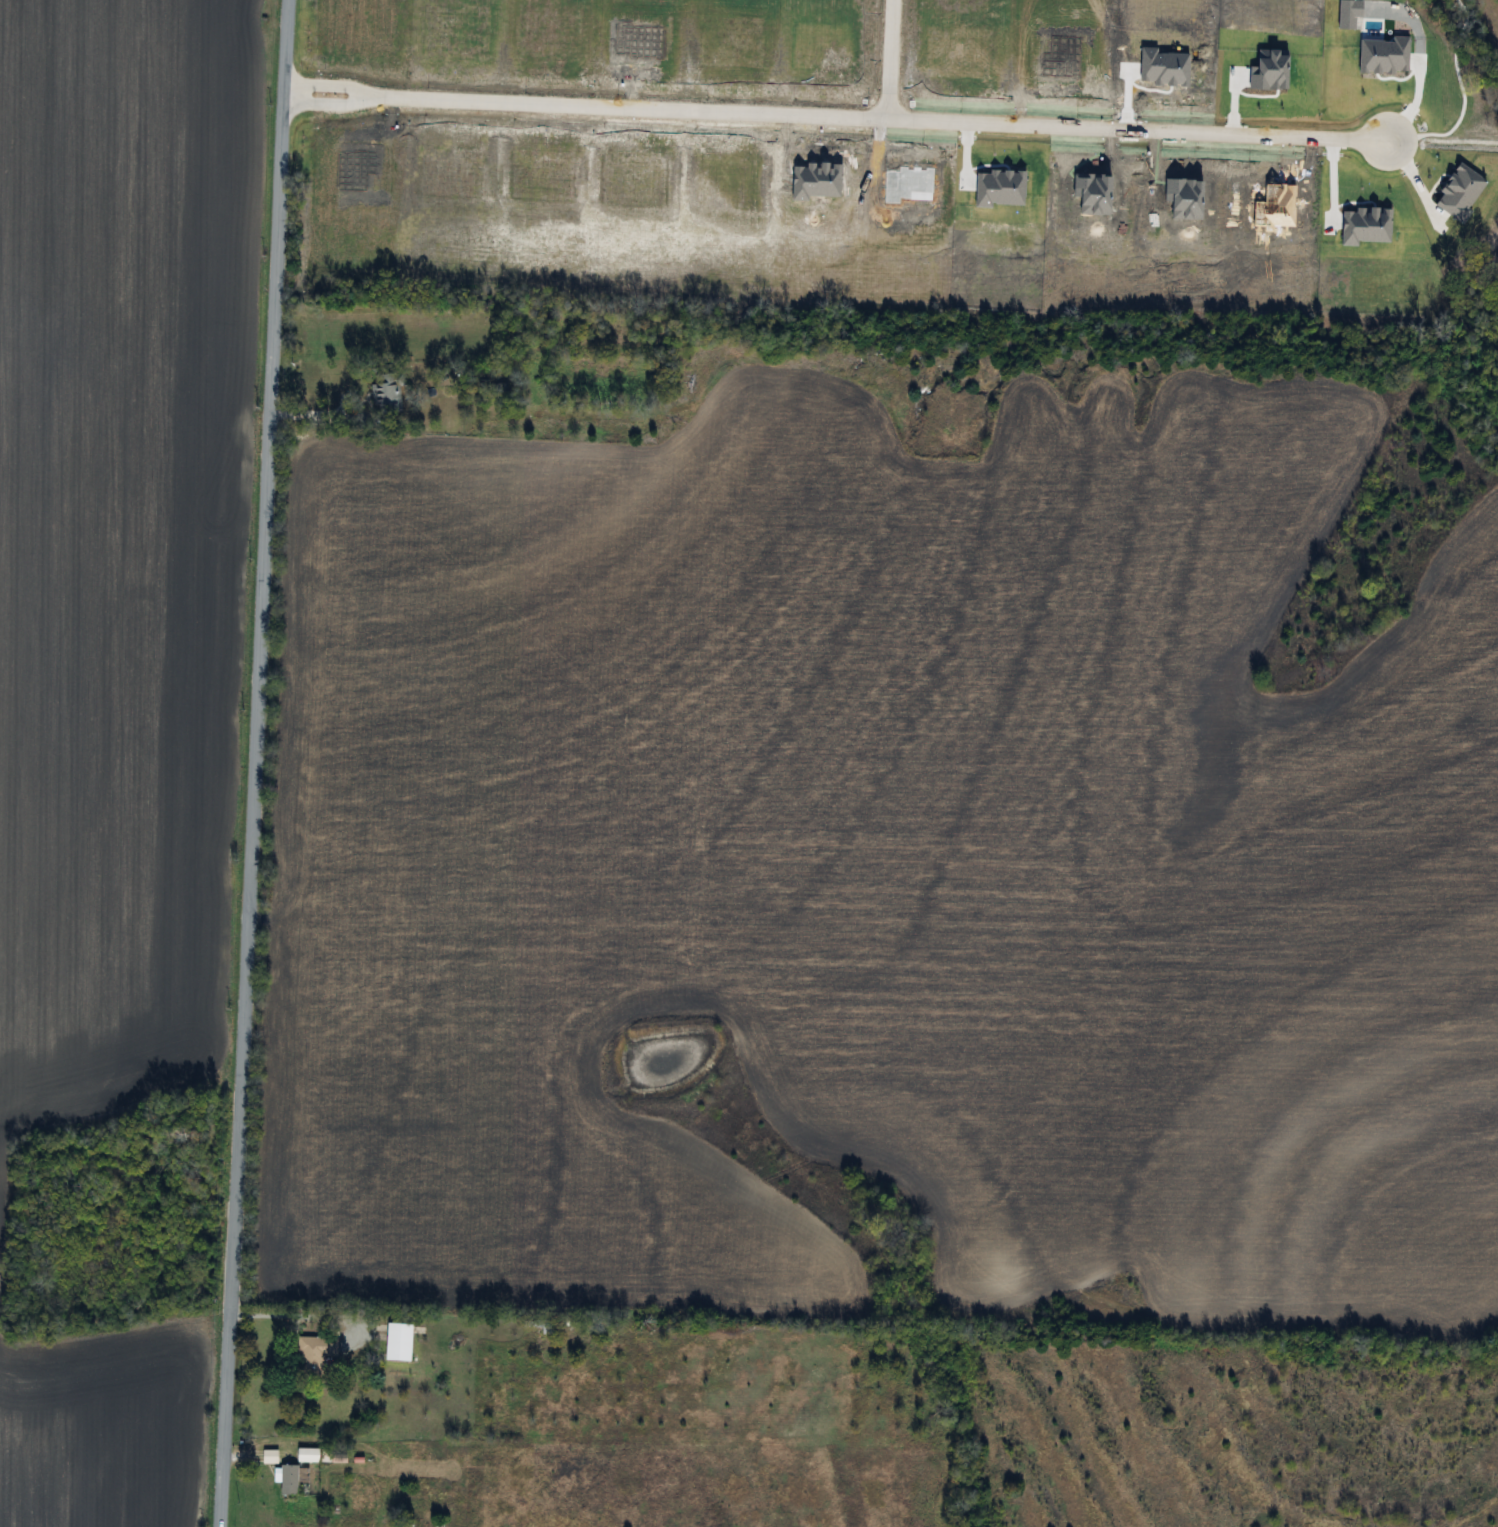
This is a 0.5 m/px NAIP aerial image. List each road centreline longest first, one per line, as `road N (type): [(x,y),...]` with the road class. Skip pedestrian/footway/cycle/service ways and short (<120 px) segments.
road 1 (residential): [(218,1526),(288,0)]

